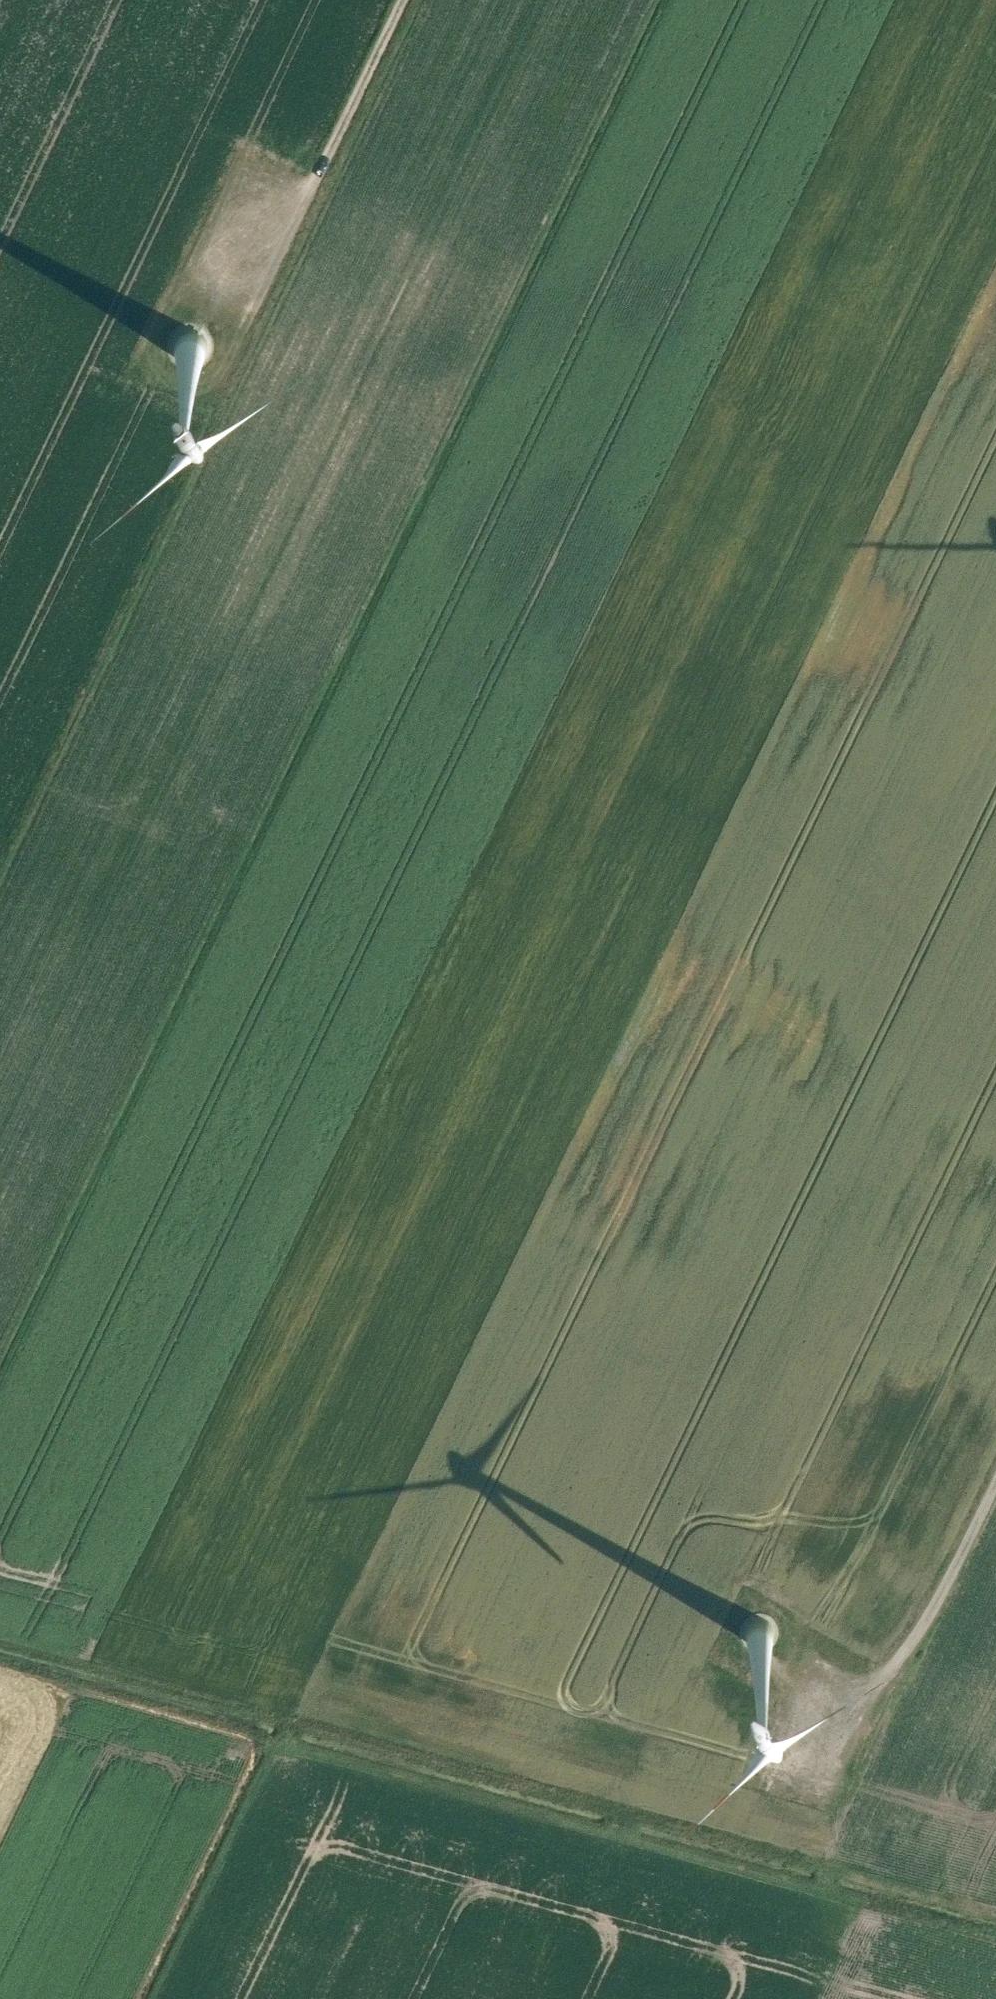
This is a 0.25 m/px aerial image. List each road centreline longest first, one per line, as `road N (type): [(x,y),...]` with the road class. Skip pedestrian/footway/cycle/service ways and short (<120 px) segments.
road 1 (track): [(995,1476),(882,1710),(818,1688)]
road 2 (track): [(396,0),(273,261)]

